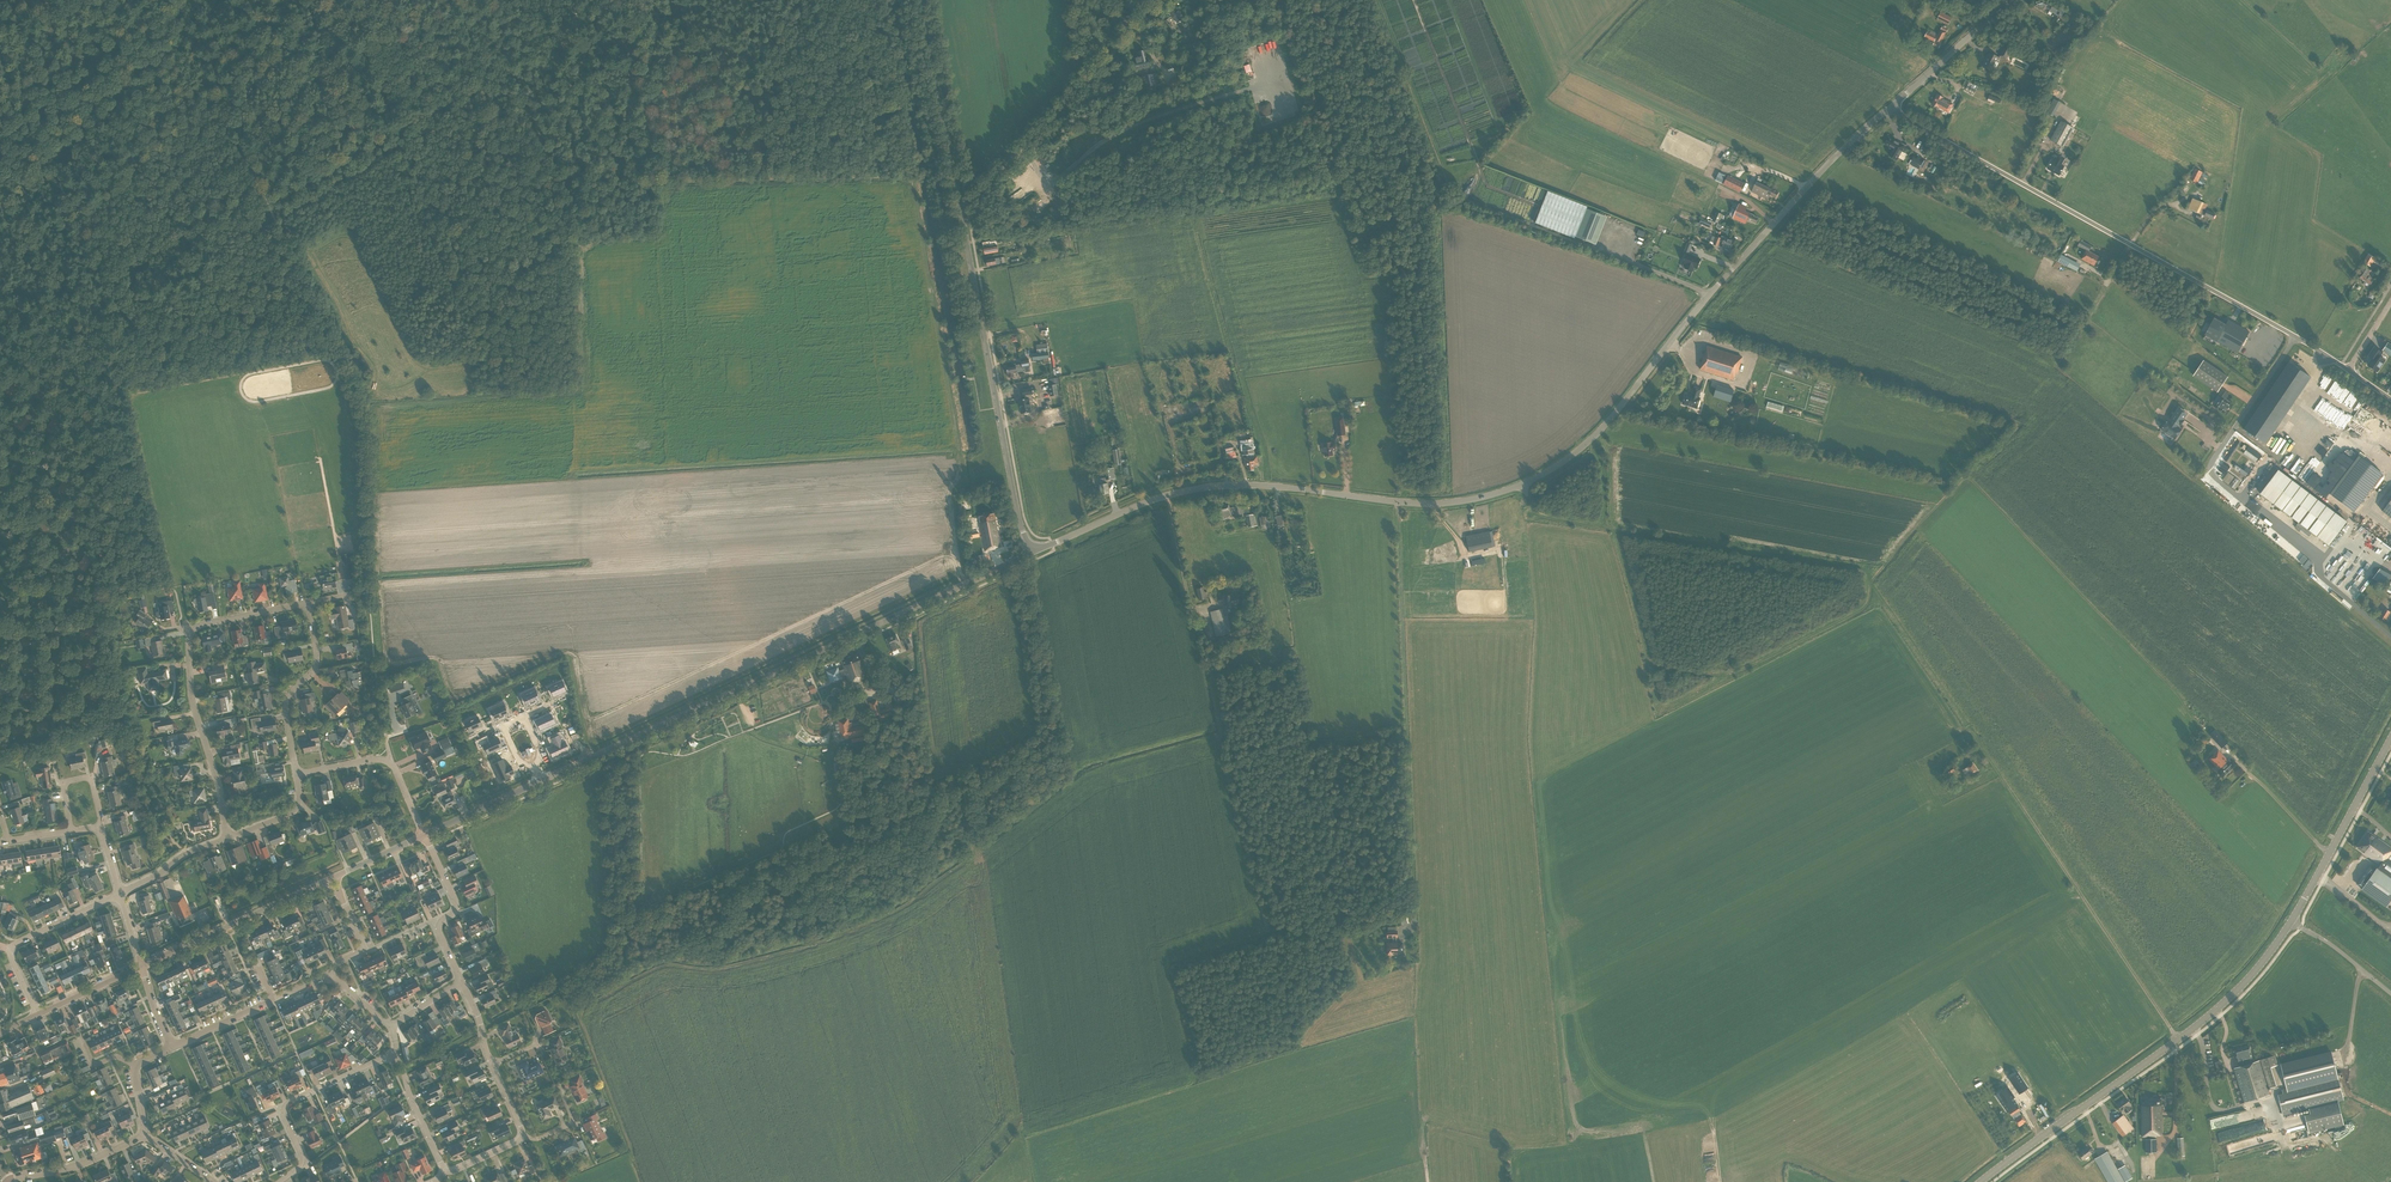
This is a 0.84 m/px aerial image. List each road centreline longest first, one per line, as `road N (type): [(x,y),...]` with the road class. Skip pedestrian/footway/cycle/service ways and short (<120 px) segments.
road 1 (tertiary): [(1032,553),(1149,501),(1204,488),(1271,486),(1441,504),(1500,492),(1546,472),(1607,424),(1718,286),(1893,106)]
road 2 (tertiary): [(424,835),(1032,553)]
road 3 (track): [(1872,585),(1929,513),(1970,479),(2186,703),(2199,724),(2194,737)]
road 4 (tertiary): [(2295,337),(1893,106)]
road 5 (tertiary): [(1981,1181),(2208,1016),(2292,922)]
road 6 (tertiary): [(1032,553),(1017,512),(960,204)]
road 7 (unclassified): [(960,204),(975,198),(1166,0)]
road 8 (track): [(175,9),(0,204)]
road 9 (residential): [(229,838),(192,701),(192,633)]
road 10 (track): [(0,707),(39,709),(39,683),(38,619),(27,621),(0,557)]
road 11 (tertiary): [(2292,922),(2390,739)]
road 12 (tertiary): [(960,204),(922,0)]
road 13 (tertiary): [(142,966),(328,880)]
road 14 (unclassified): [(2239,497),(2211,464),(2295,337)]
road 15 (residential): [(296,775),(286,704),(317,664),(309,604)]
road 16 (track): [(1870,600),(1885,603),(1970,730)]
road 17 (track): [(1722,674),(1870,600)]
road 18 (unclassified): [(1893,106),(2012,0)]
road 19 (track): [(1223,459),(1209,407),(1168,418),(1181,470)]
road 20 (unclassified): [(8,1180),(83,1164),(145,1136)]
road 21 (track): [(1616,533),(1652,664)]
road 22 (residential): [(101,827),(91,776),(63,782),(71,831)]
road 23 (residential): [(445,1172),(392,1054)]
road 24 (residential): [(10,950),(120,893)]
road 25 (residential): [(120,893),(229,838)]
road 26 (residential): [(192,633),(203,624),(309,604)]
road 27 (unclassified): [(2390,994),(2292,922)]
road 28 (residential): [(284,1108),(392,1054)]

